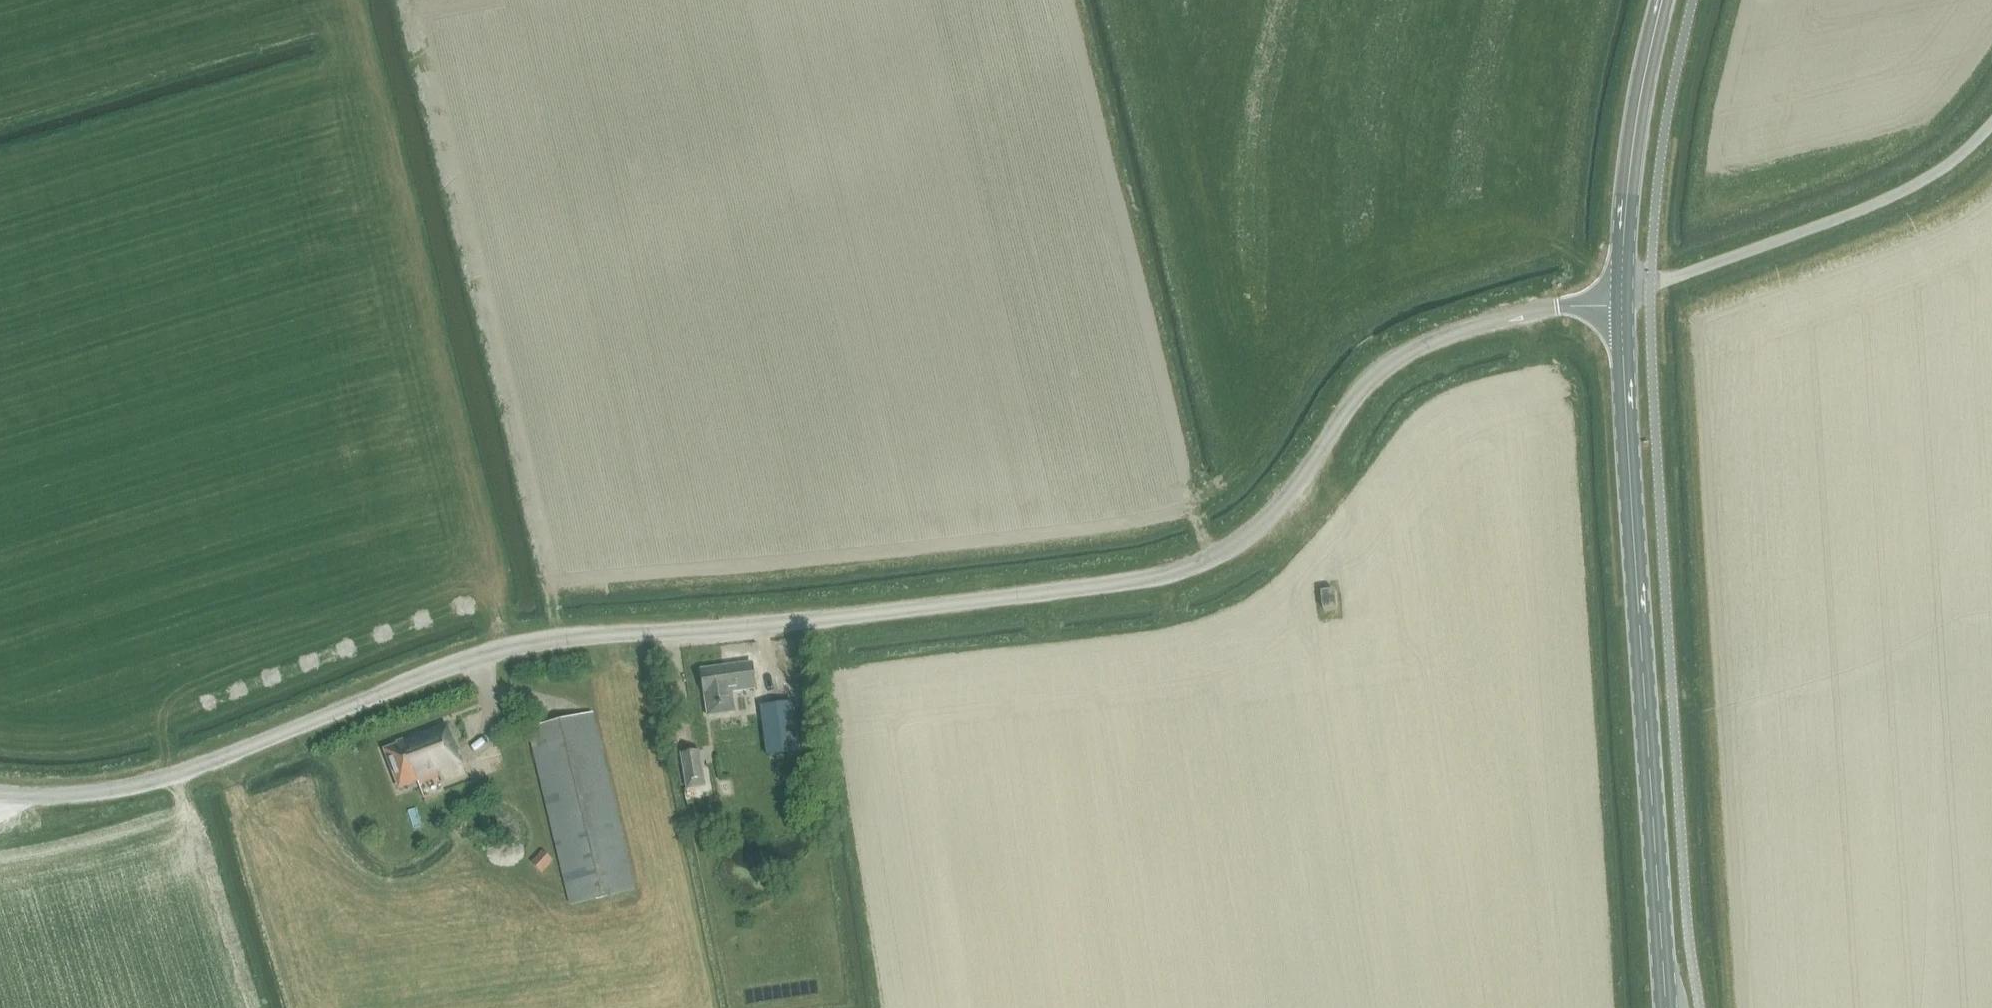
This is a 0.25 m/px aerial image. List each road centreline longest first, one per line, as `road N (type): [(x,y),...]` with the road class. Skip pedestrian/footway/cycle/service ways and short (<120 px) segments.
road 1 (unclassified): [(1622,293),(1502,319),(1401,357),(1357,397),(1271,516),(1195,567),(894,612),(508,648),(169,778),(103,791),(0,792)]
road 2 (primary): [(1665,1007),(1622,293)]
road 3 (unclassified): [(1622,293),(1901,193),(1958,158),(1991,124)]
road 4 (primary): [(1622,293),(1629,170),(1663,0)]

